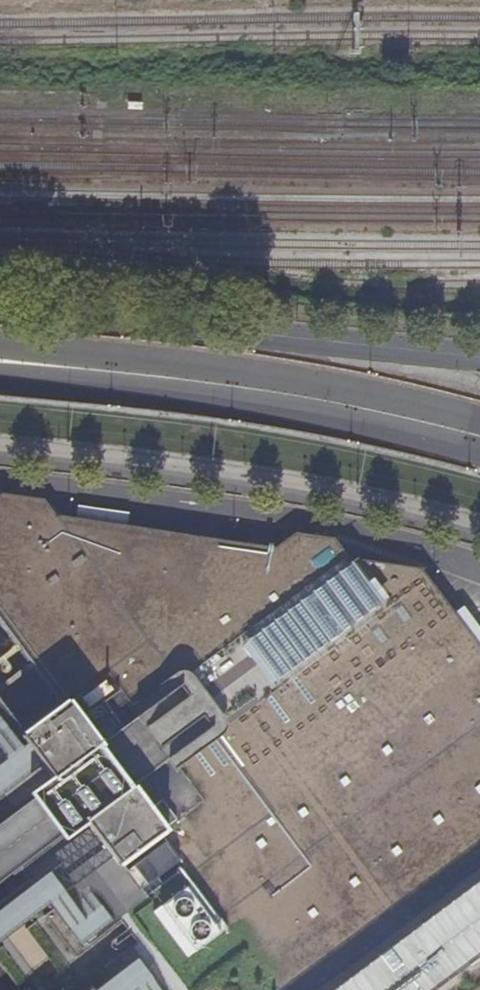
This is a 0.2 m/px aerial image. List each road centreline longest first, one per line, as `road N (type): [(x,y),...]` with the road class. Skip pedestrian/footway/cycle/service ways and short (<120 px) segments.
road 1 (primary): [(479,434),(287,388),(0,355)]
road 2 (primary): [(479,357),(0,306)]

